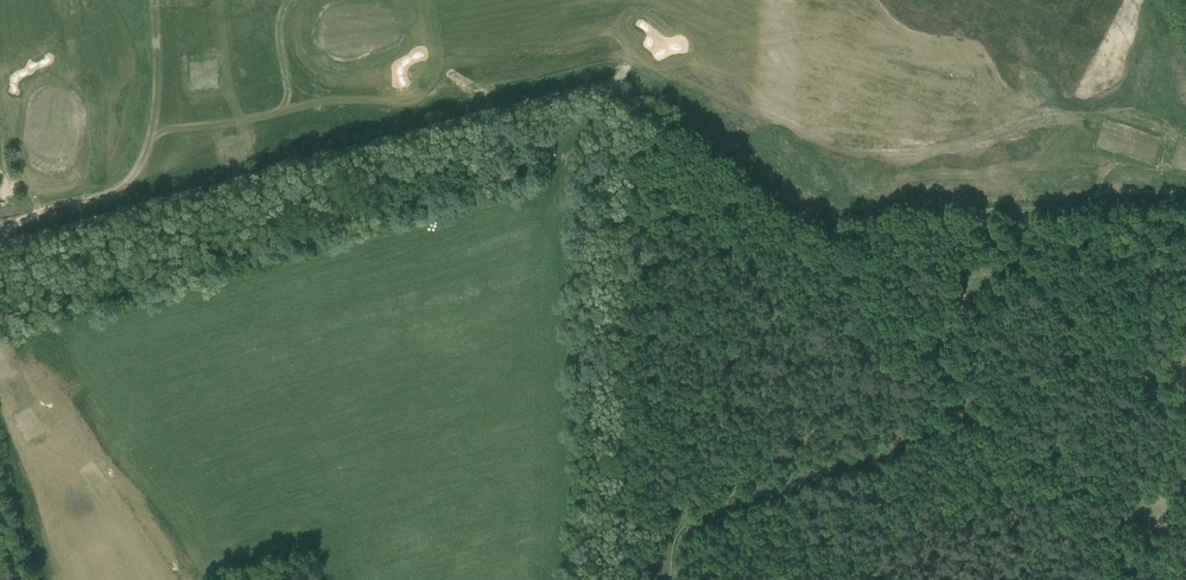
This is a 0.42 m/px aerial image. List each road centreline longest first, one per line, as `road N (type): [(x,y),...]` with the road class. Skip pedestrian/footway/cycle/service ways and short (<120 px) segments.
road 1 (track): [(0,247),(591,90),(637,103),(794,209),(824,220)]
road 2 (track): [(1185,432),(1012,267),(705,519)]
road 3 (track): [(1108,579),(830,240),(824,220)]
road 4 (track): [(824,220),(1185,205)]
road 5 (track): [(971,409),(956,423),(705,519)]

